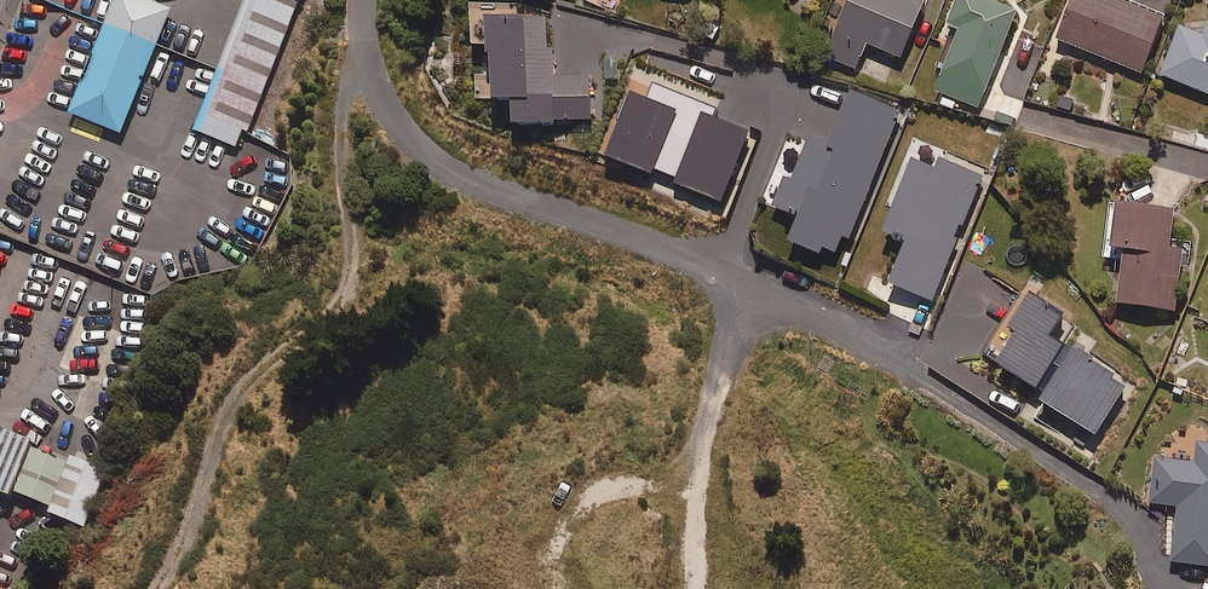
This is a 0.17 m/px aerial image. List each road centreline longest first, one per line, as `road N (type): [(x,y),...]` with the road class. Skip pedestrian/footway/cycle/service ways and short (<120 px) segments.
road 1 (residential): [(348,0),(365,95),(399,157),(417,173),(472,203),(725,300),(890,379)]
road 2 (track): [(355,69),(346,105),(345,298),(228,405),(185,541),(157,588)]
road 3 (track): [(745,309),(716,380),(699,588)]

